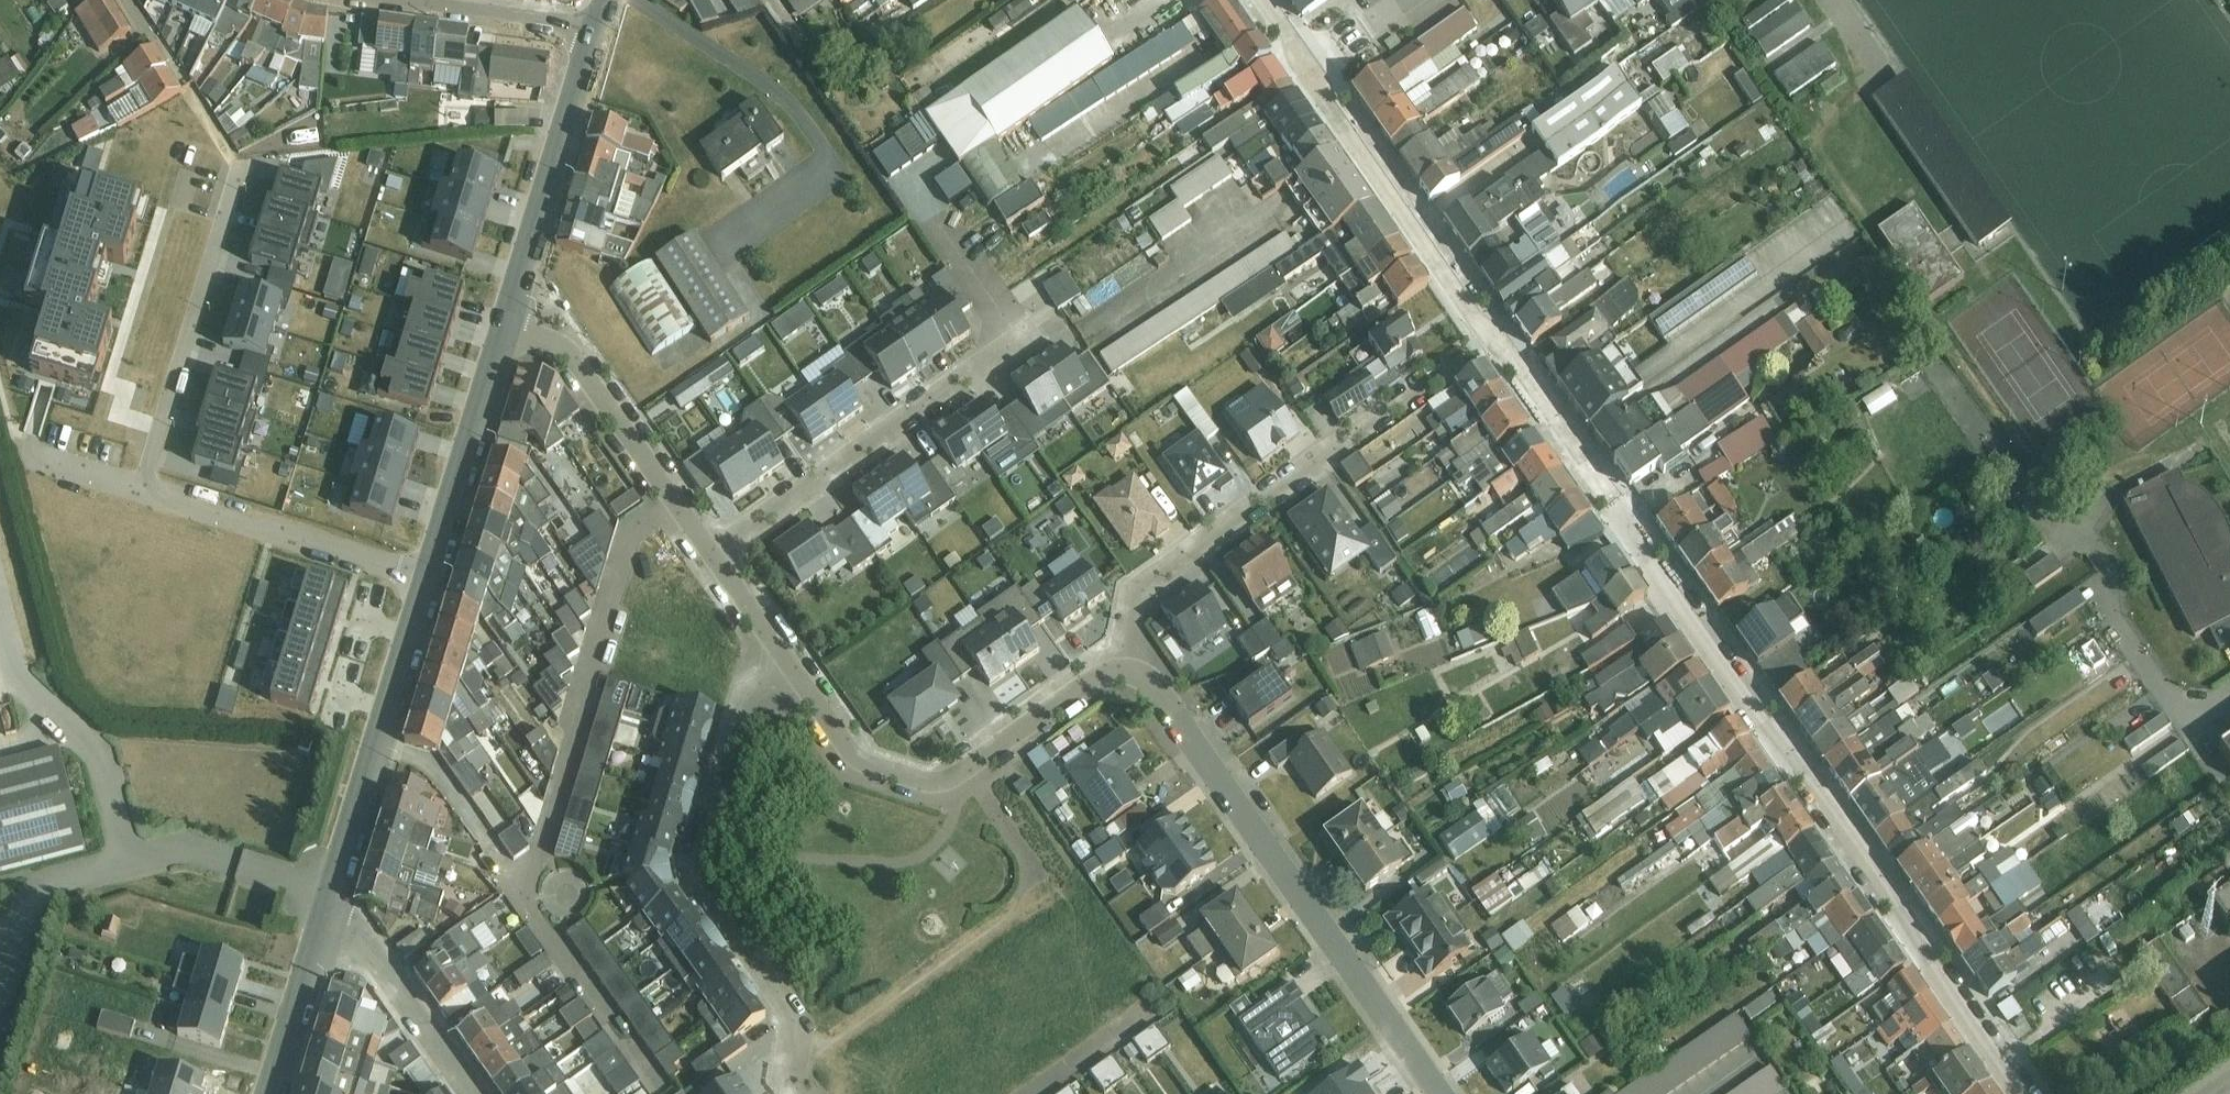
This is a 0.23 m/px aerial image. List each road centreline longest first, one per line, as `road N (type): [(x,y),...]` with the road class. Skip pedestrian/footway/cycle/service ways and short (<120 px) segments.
road 1 (residential): [(2018,1093),(1900,909),(1764,728),(1528,375),(1472,311),(1307,65)]
road 2 (residential): [(712,549),(1020,336),(900,163)]
road 3 (residential): [(1443,1093),(1149,676),(1123,666)]
road 4 (residential): [(792,664),(748,688),(693,871),(801,1024),(790,1073),(805,1093)]
road 5 (residential): [(1123,666),(1136,593),(1481,344)]
road 6 (unclassified): [(1932,363),(2046,522),(2091,545),(2110,569),(2112,615),(2188,721)]
road 7 (residential): [(1123,666),(1097,675),(954,774),(935,778),(855,751),(792,664)]
road 8 (tertiary): [(429,574),(326,914)]
road 9 (residential): [(238,166),(140,487)]
road 10 (residential): [(504,327),(570,350),(712,549)]
road 11 (tertiary): [(596,28),(504,327)]
road 12 (residential): [(429,574),(140,487)]
road 13 (tertiary): [(504,327),(429,574)]
road 14 (residential): [(326,914),(377,957),(475,1093)]
road 15 (residential): [(596,28),(389,0)]
road 16 (tertiary): [(326,914),(269,1093)]
road 17 (residential): [(712,549),(792,664)]
road 18 (track): [(964,767),(1027,856),(1022,885)]
road 19 (residential): [(140,487),(23,452)]

